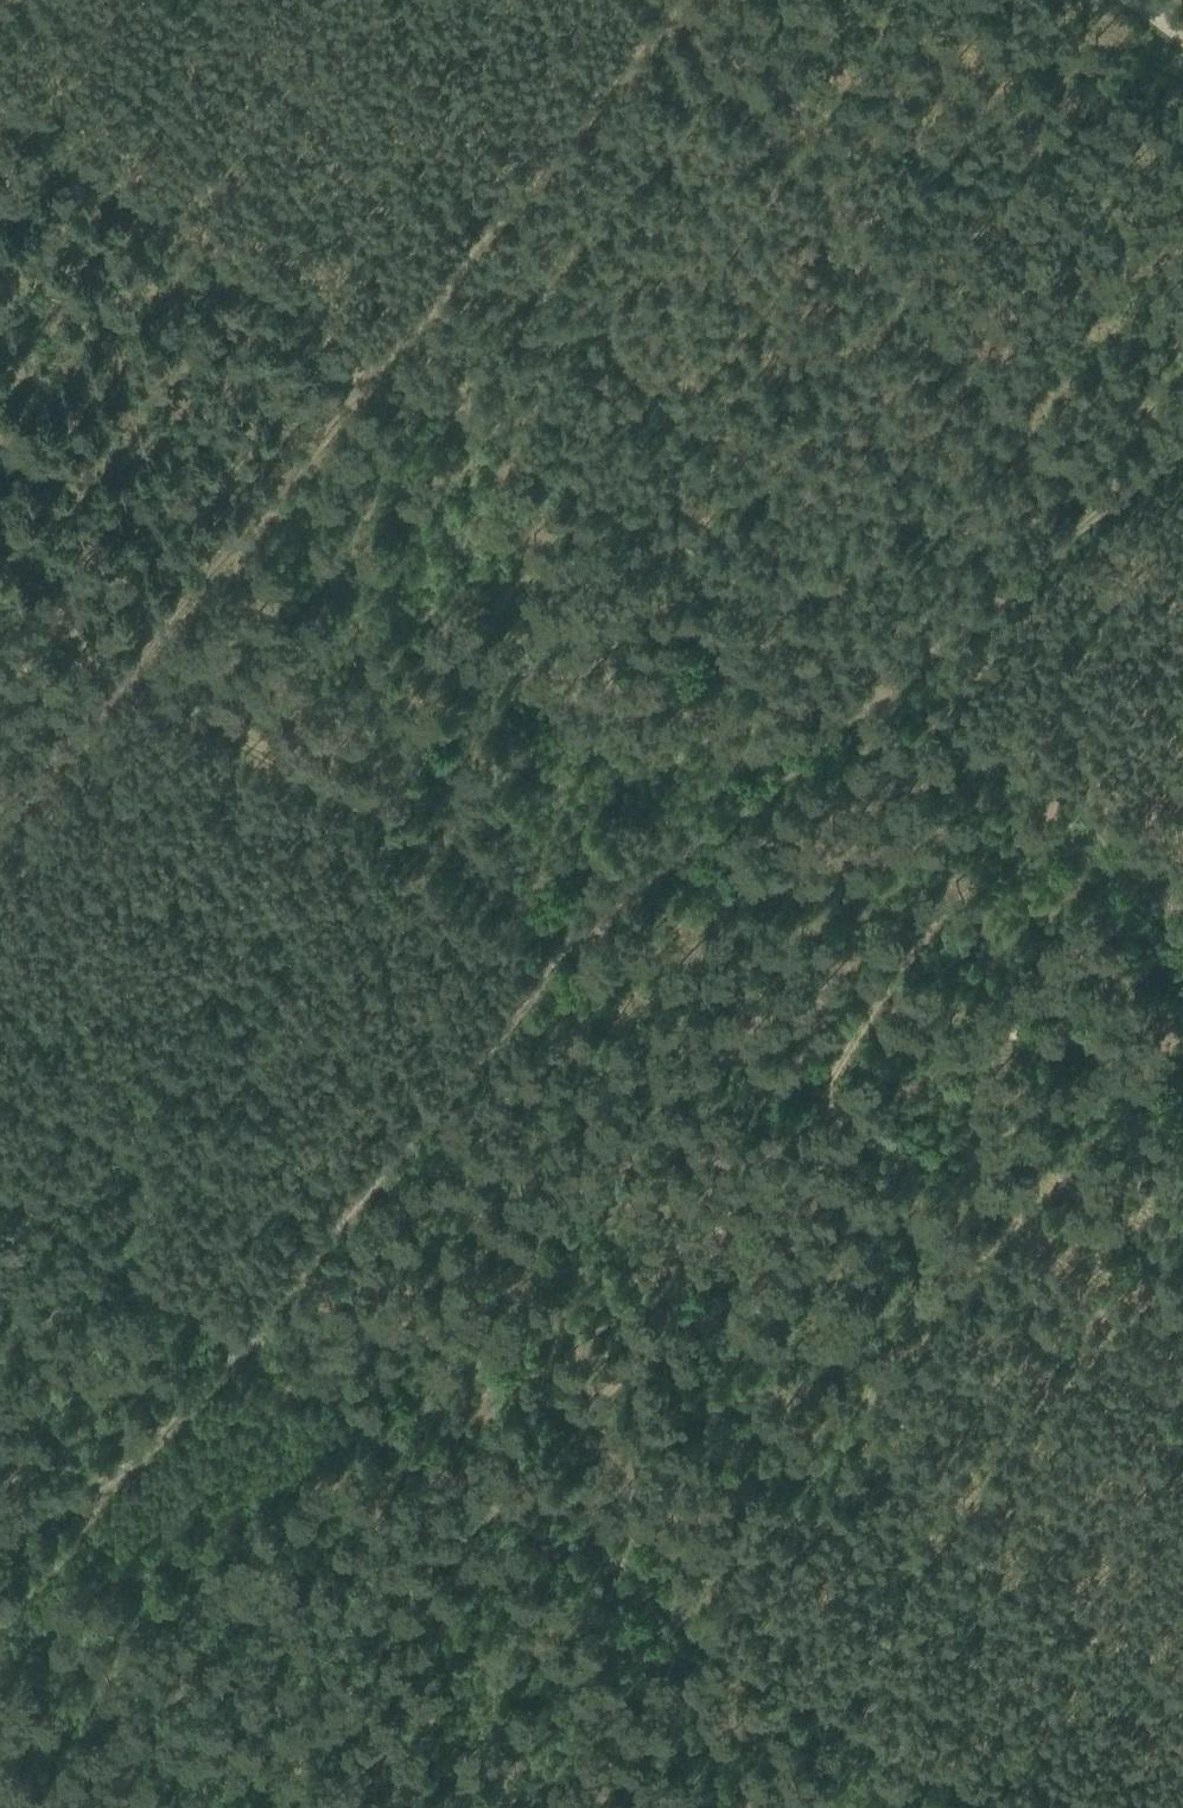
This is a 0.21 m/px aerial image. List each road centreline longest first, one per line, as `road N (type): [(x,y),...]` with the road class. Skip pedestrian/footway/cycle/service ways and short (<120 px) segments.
road 1 (track): [(1182,430),(1086,502),(671,26),(374,382),(0,131)]
road 2 (track): [(503,1498),(709,1251),(833,1030),(1059,812),(1095,685),(1158,609),(1182,593)]
road 3 (track): [(580,944),(975,629),(1182,449)]
road 4 (track): [(0,603),(580,944)]
road 5 (track): [(580,944),(247,1331),(275,1376),(308,1396)]
road 6 (track): [(503,1498),(1008,1807)]
road 7 (track): [(123,675),(374,382)]
road 8 (track): [(503,1498),(291,1807)]
road 9 (track): [(0,1553),(123,1460),(308,1396)]
road 10 (track): [(308,1396),(503,1498)]

